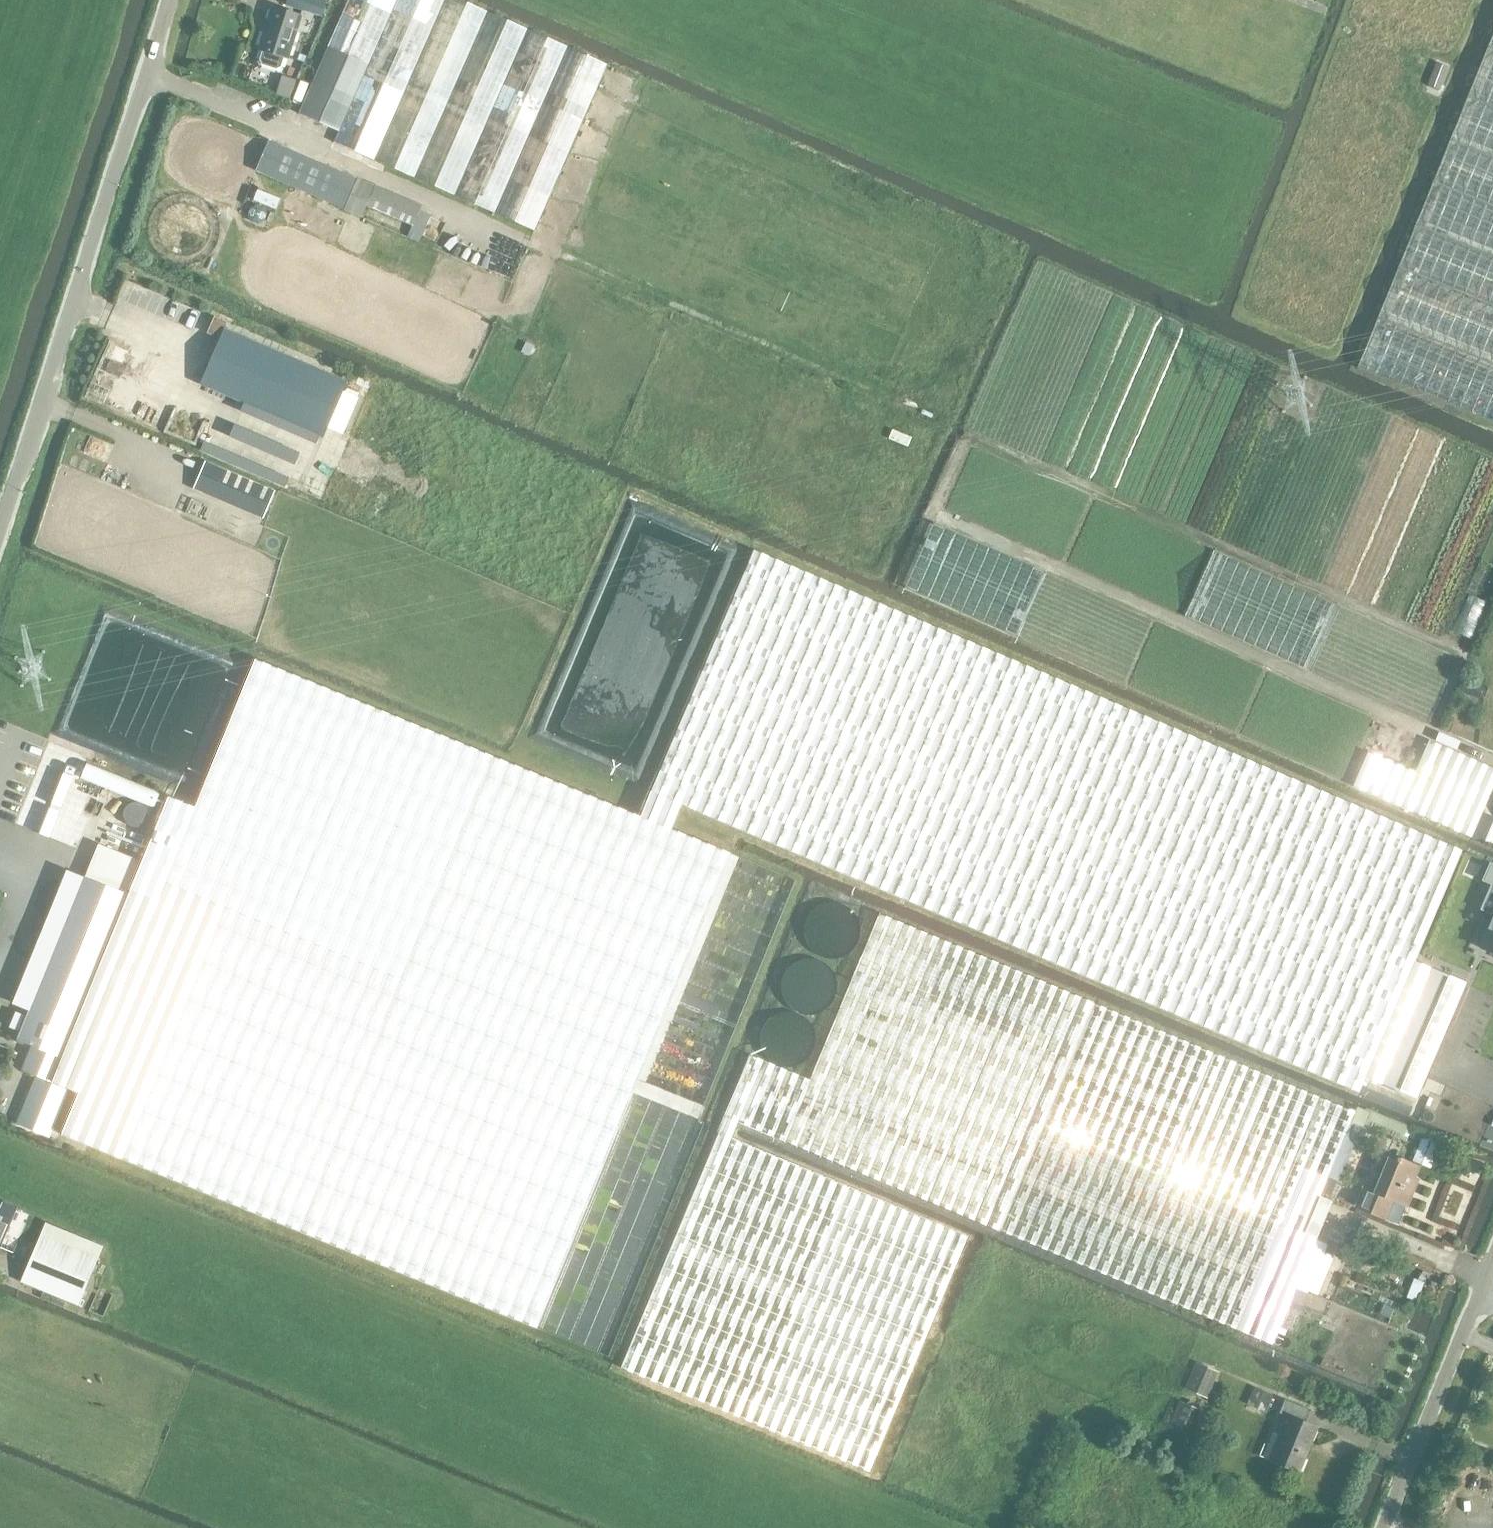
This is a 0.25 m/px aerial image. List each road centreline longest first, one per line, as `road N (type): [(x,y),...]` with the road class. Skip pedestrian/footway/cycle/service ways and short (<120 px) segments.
road 1 (unclassified): [(0,523),(169,0)]
road 2 (unclassified): [(1382,1527),(1492,1259)]

